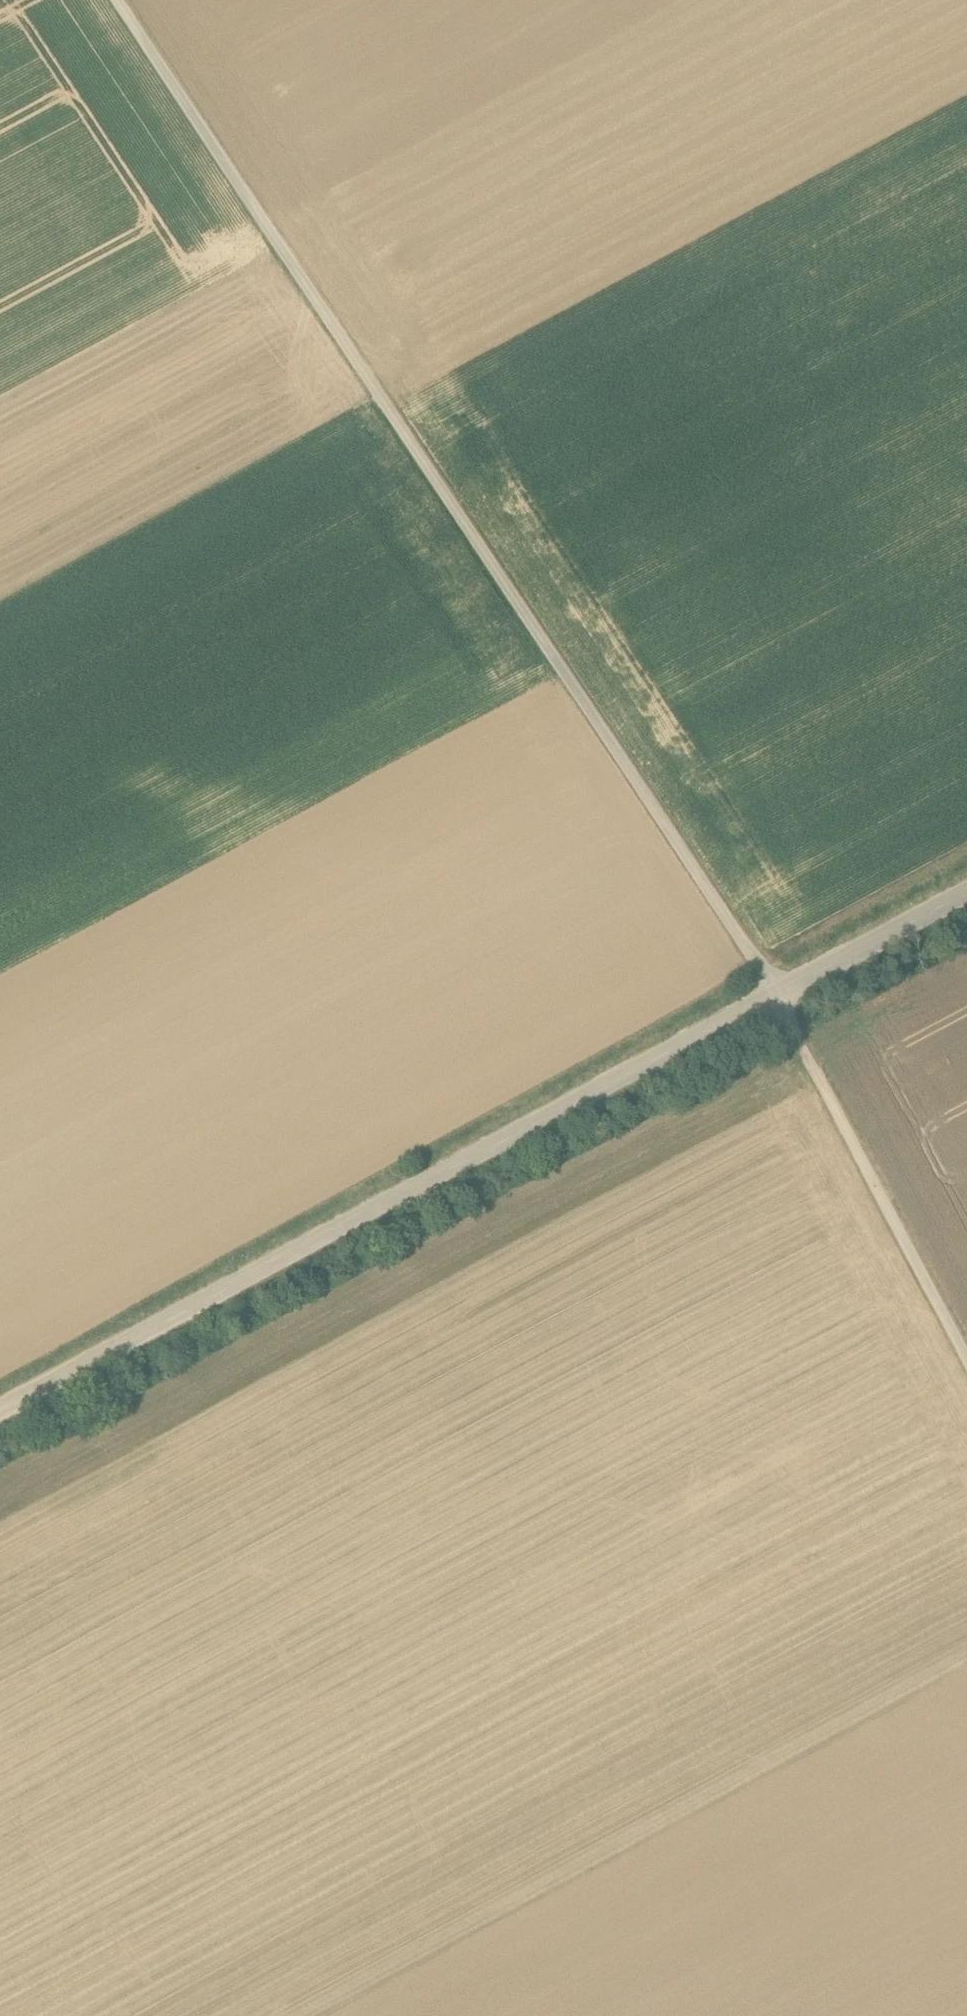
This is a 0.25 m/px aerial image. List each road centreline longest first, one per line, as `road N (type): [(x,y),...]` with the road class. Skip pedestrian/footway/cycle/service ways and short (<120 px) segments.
road 1 (track): [(779,992),(124,0)]
road 2 (track): [(966,893),(0,1404)]
road 3 (track): [(779,992),(966,1344)]

